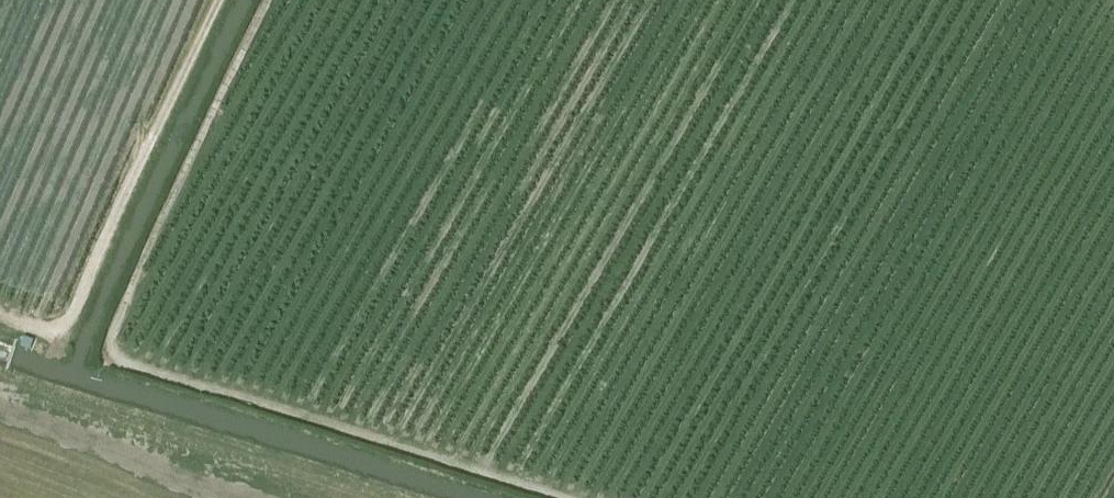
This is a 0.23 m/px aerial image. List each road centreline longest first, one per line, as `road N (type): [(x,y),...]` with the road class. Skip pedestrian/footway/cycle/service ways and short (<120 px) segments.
road 1 (track): [(0,317),(44,332),(64,330),(218,0)]

